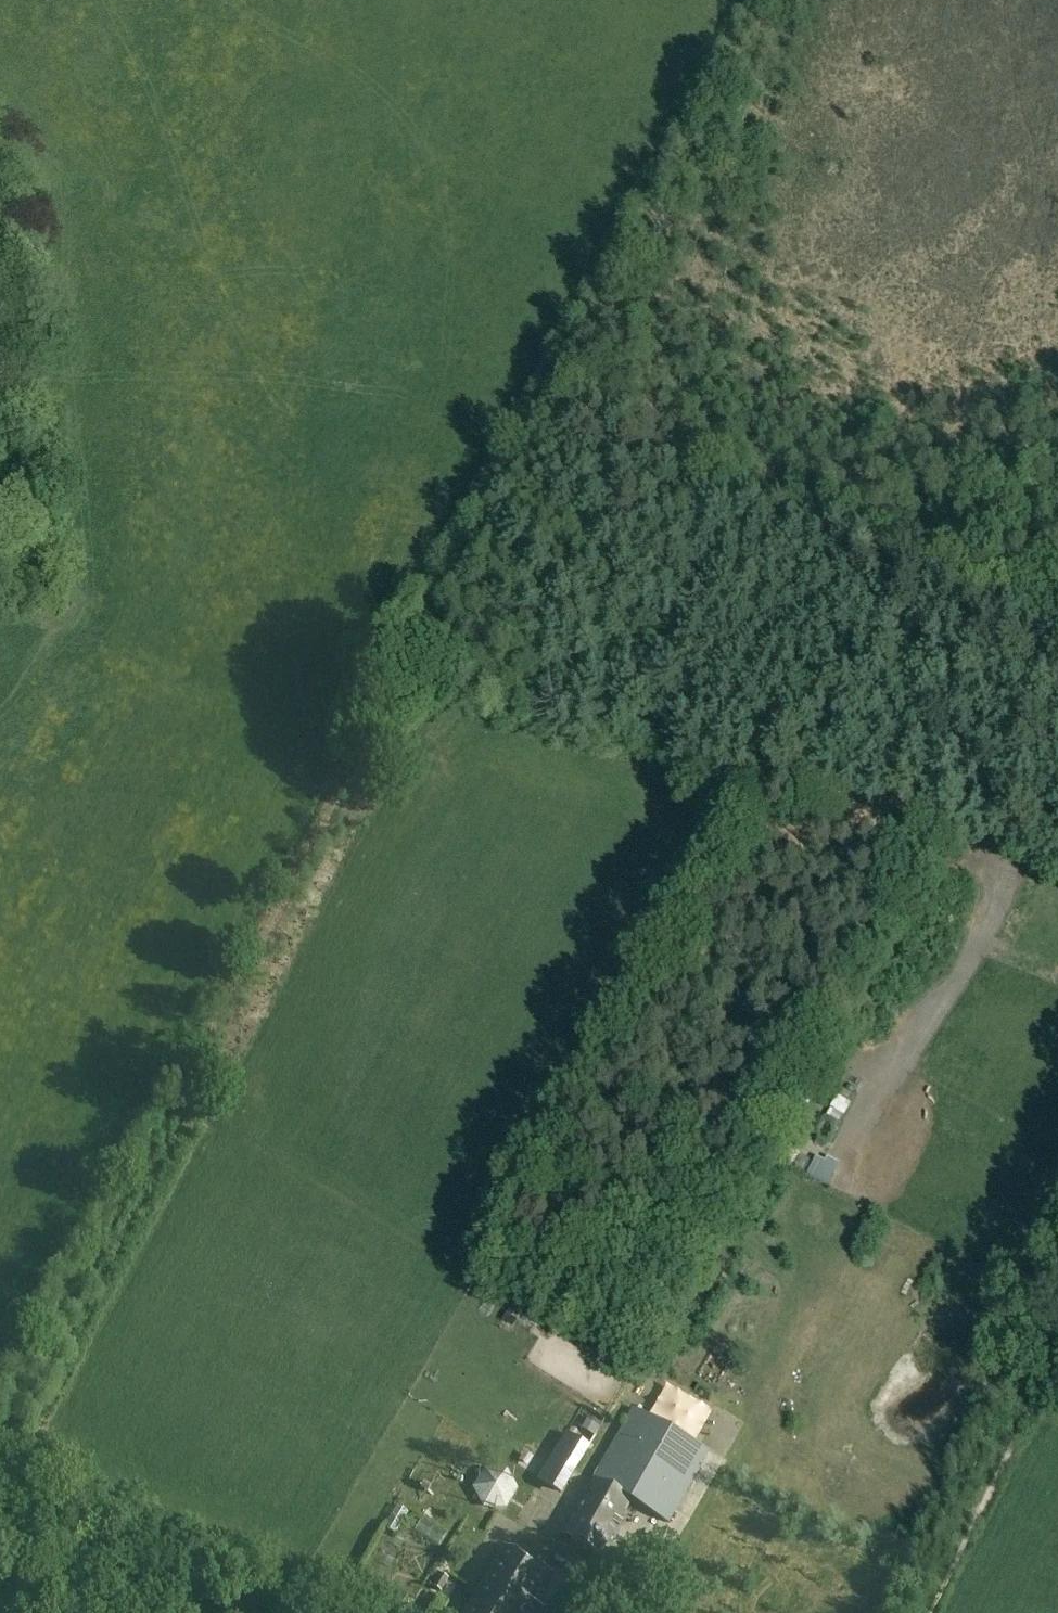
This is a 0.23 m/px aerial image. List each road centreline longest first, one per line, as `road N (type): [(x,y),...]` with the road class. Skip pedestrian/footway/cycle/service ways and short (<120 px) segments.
road 1 (tertiary): [(153,1612),(0,1557)]

